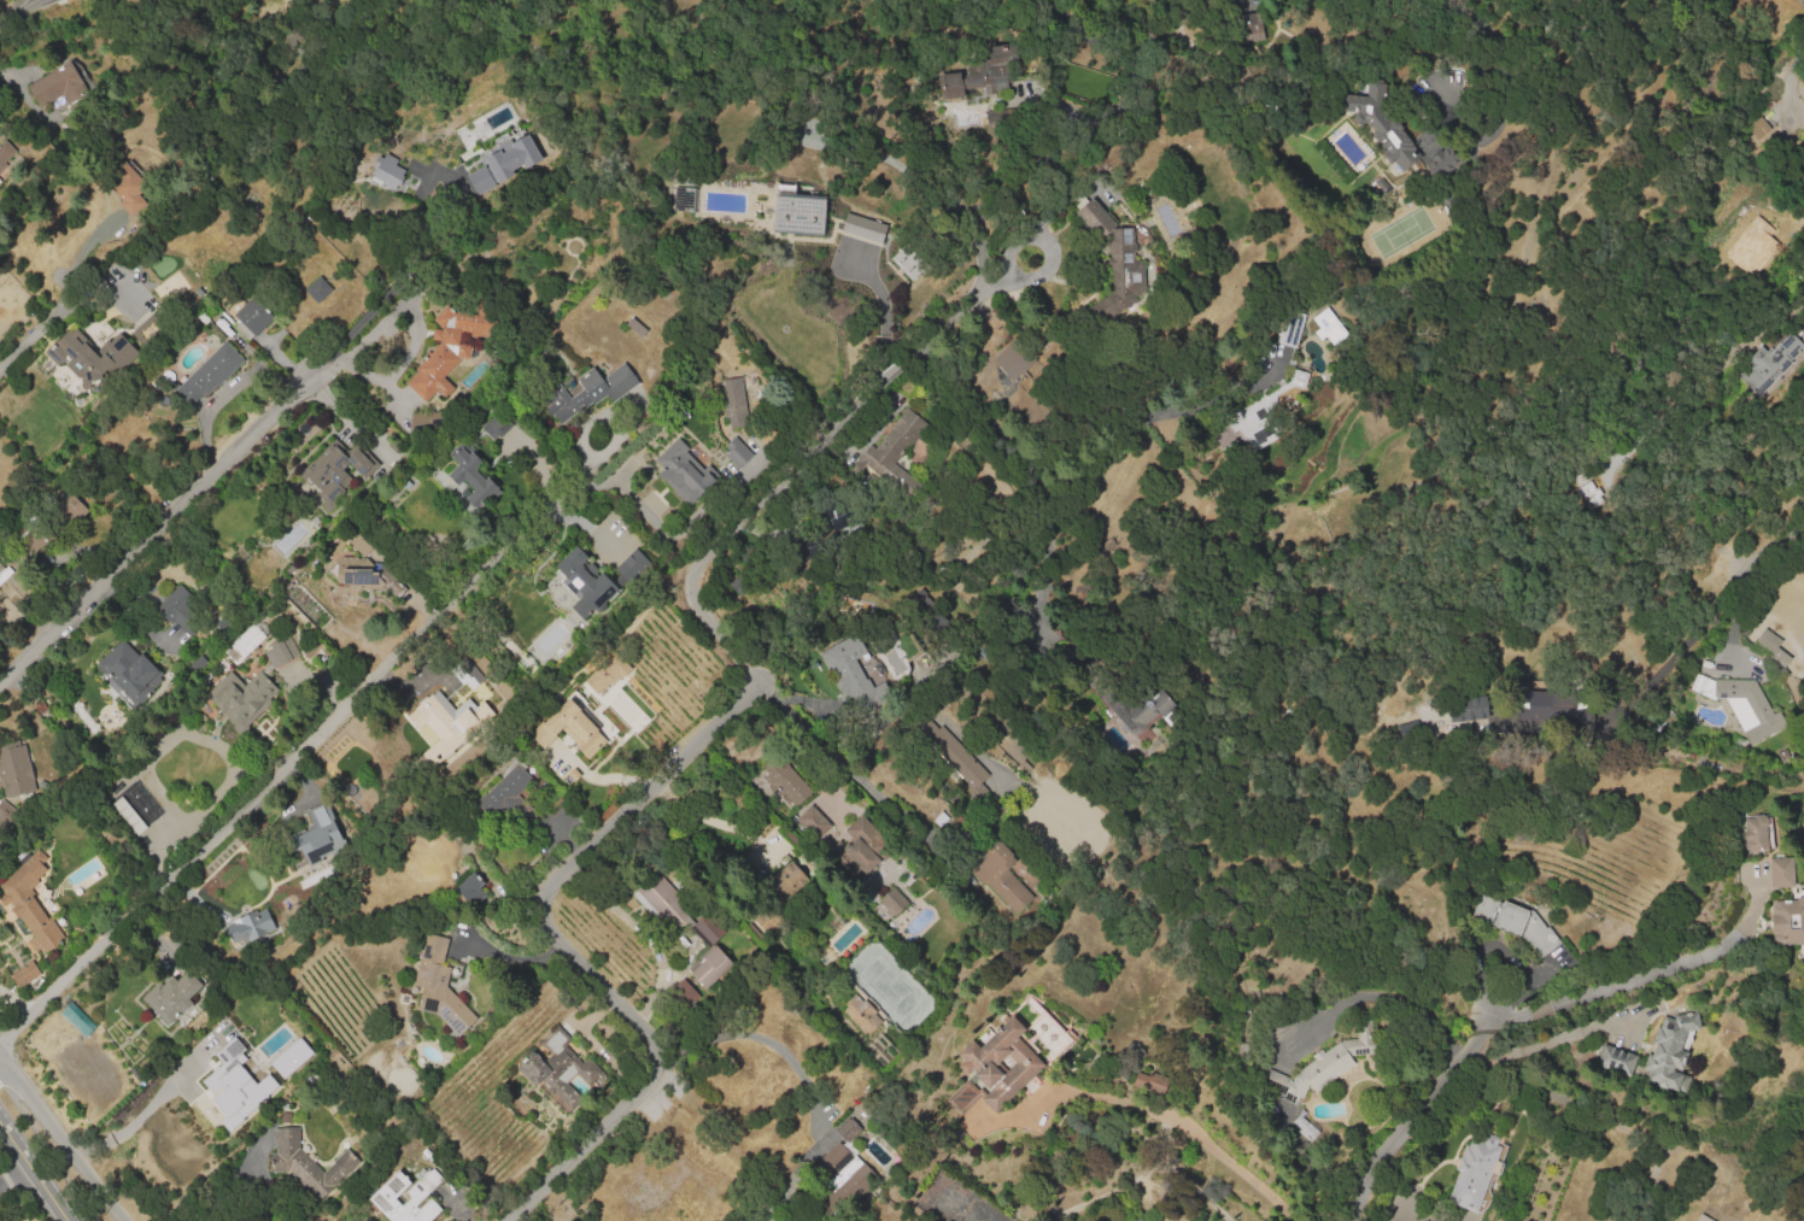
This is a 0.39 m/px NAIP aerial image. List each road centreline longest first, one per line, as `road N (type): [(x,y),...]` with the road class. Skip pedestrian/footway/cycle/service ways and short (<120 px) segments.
road 1 (residential): [(0,1051),(580,480)]
road 2 (residential): [(506,1220),(648,1082),(656,1058),(652,1041),(546,929),(538,912),(544,887),(742,708),(756,682)]
road 3 (residential): [(756,682),(691,603),(699,558),(986,297)]
road 4 (residential): [(0,681),(279,404)]
road 5 (residential): [(1782,538),(1739,585),(1629,661),(1496,658)]
road 6 (residential): [(1358,1220),(1366,1185),(1490,1012)]
road 7 (residential): [(0,1056),(127,1220)]
road 8 (secondary): [(0,1117),(71,1220)]

